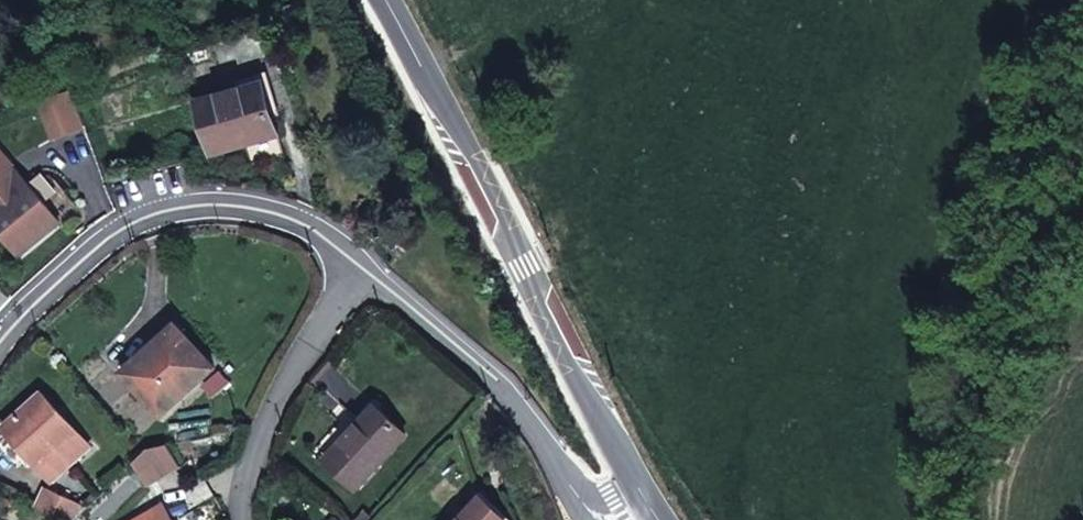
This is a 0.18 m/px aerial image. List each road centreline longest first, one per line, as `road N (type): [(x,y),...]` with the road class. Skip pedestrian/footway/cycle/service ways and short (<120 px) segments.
road 1 (secondary): [(651,504),(388,0)]
road 2 (residential): [(0,343),(40,284),(130,219),(224,203),(322,228),(364,267)]
road 3 (residential): [(364,267),(541,427),(594,508),(621,514),(651,504)]
road 4 (residential): [(364,267),(277,408),(251,519)]

